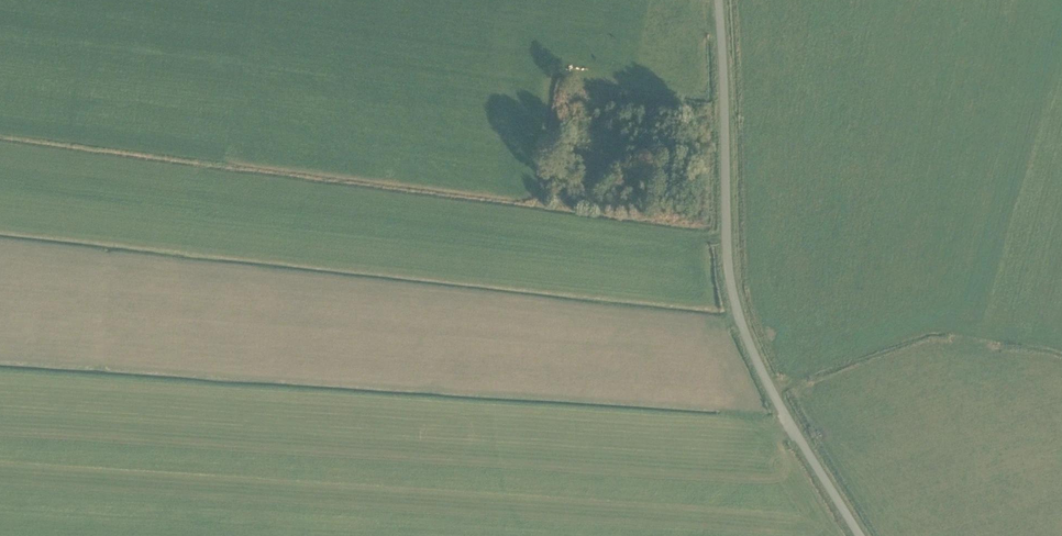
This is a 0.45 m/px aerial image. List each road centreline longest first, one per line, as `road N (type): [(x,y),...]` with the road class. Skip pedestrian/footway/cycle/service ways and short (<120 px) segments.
road 1 (tertiary): [(860,535),(759,370),(738,319),(728,272),(717,0)]

